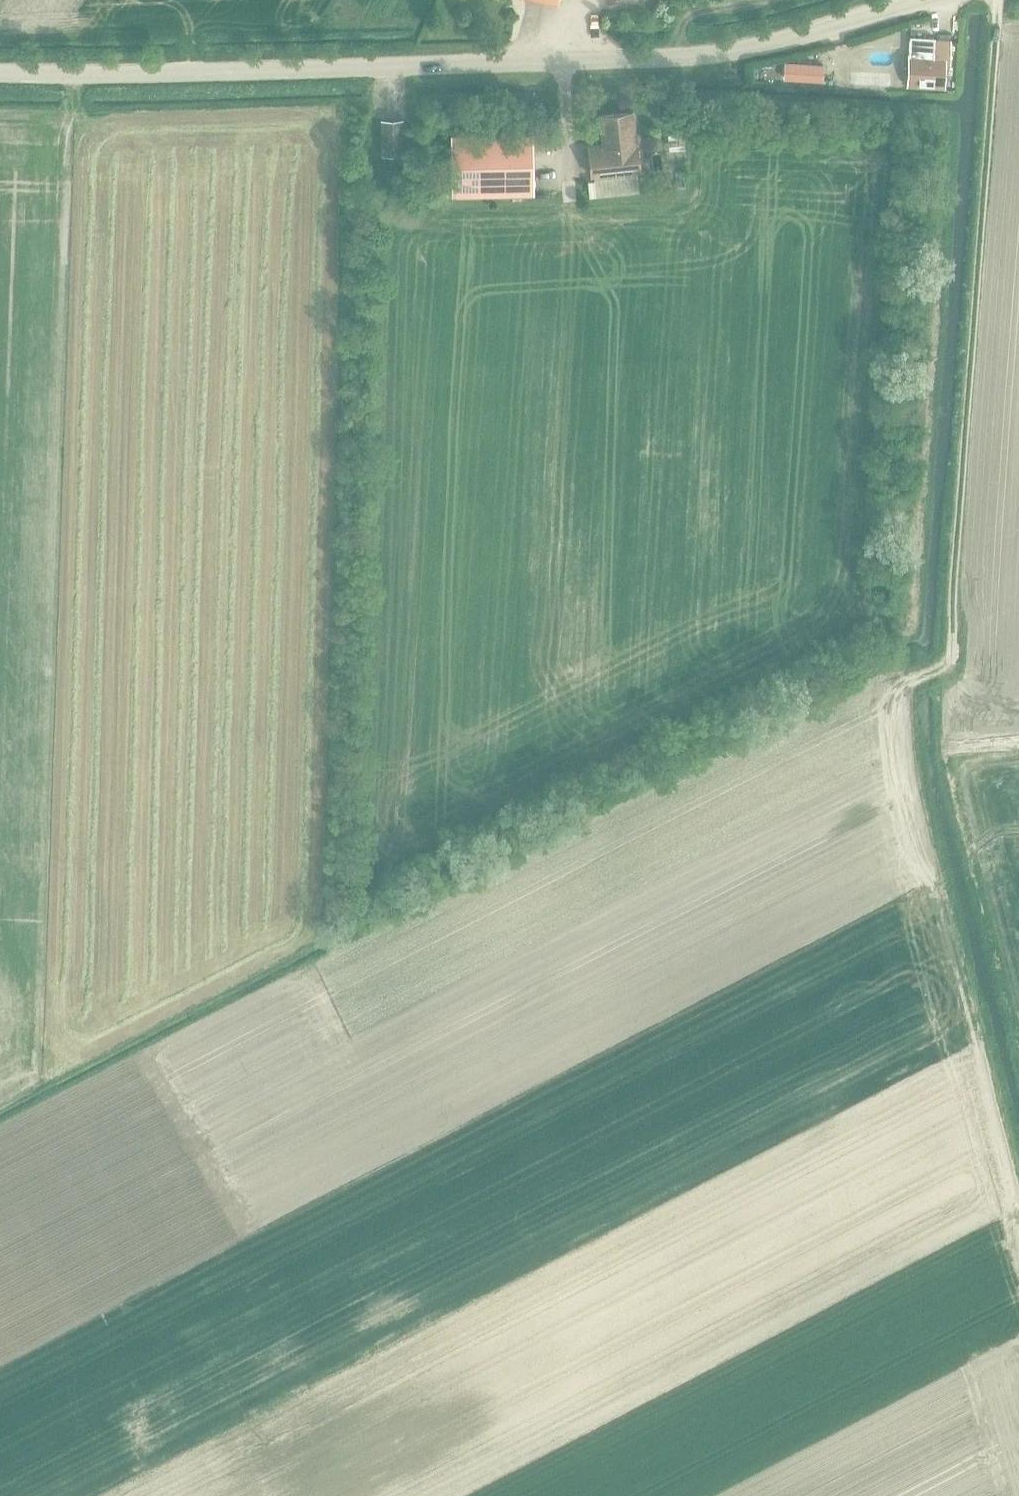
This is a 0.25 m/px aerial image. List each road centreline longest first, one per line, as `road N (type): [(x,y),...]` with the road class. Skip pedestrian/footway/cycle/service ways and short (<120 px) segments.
road 1 (unclassified): [(0,72),(709,54),(915,0)]

